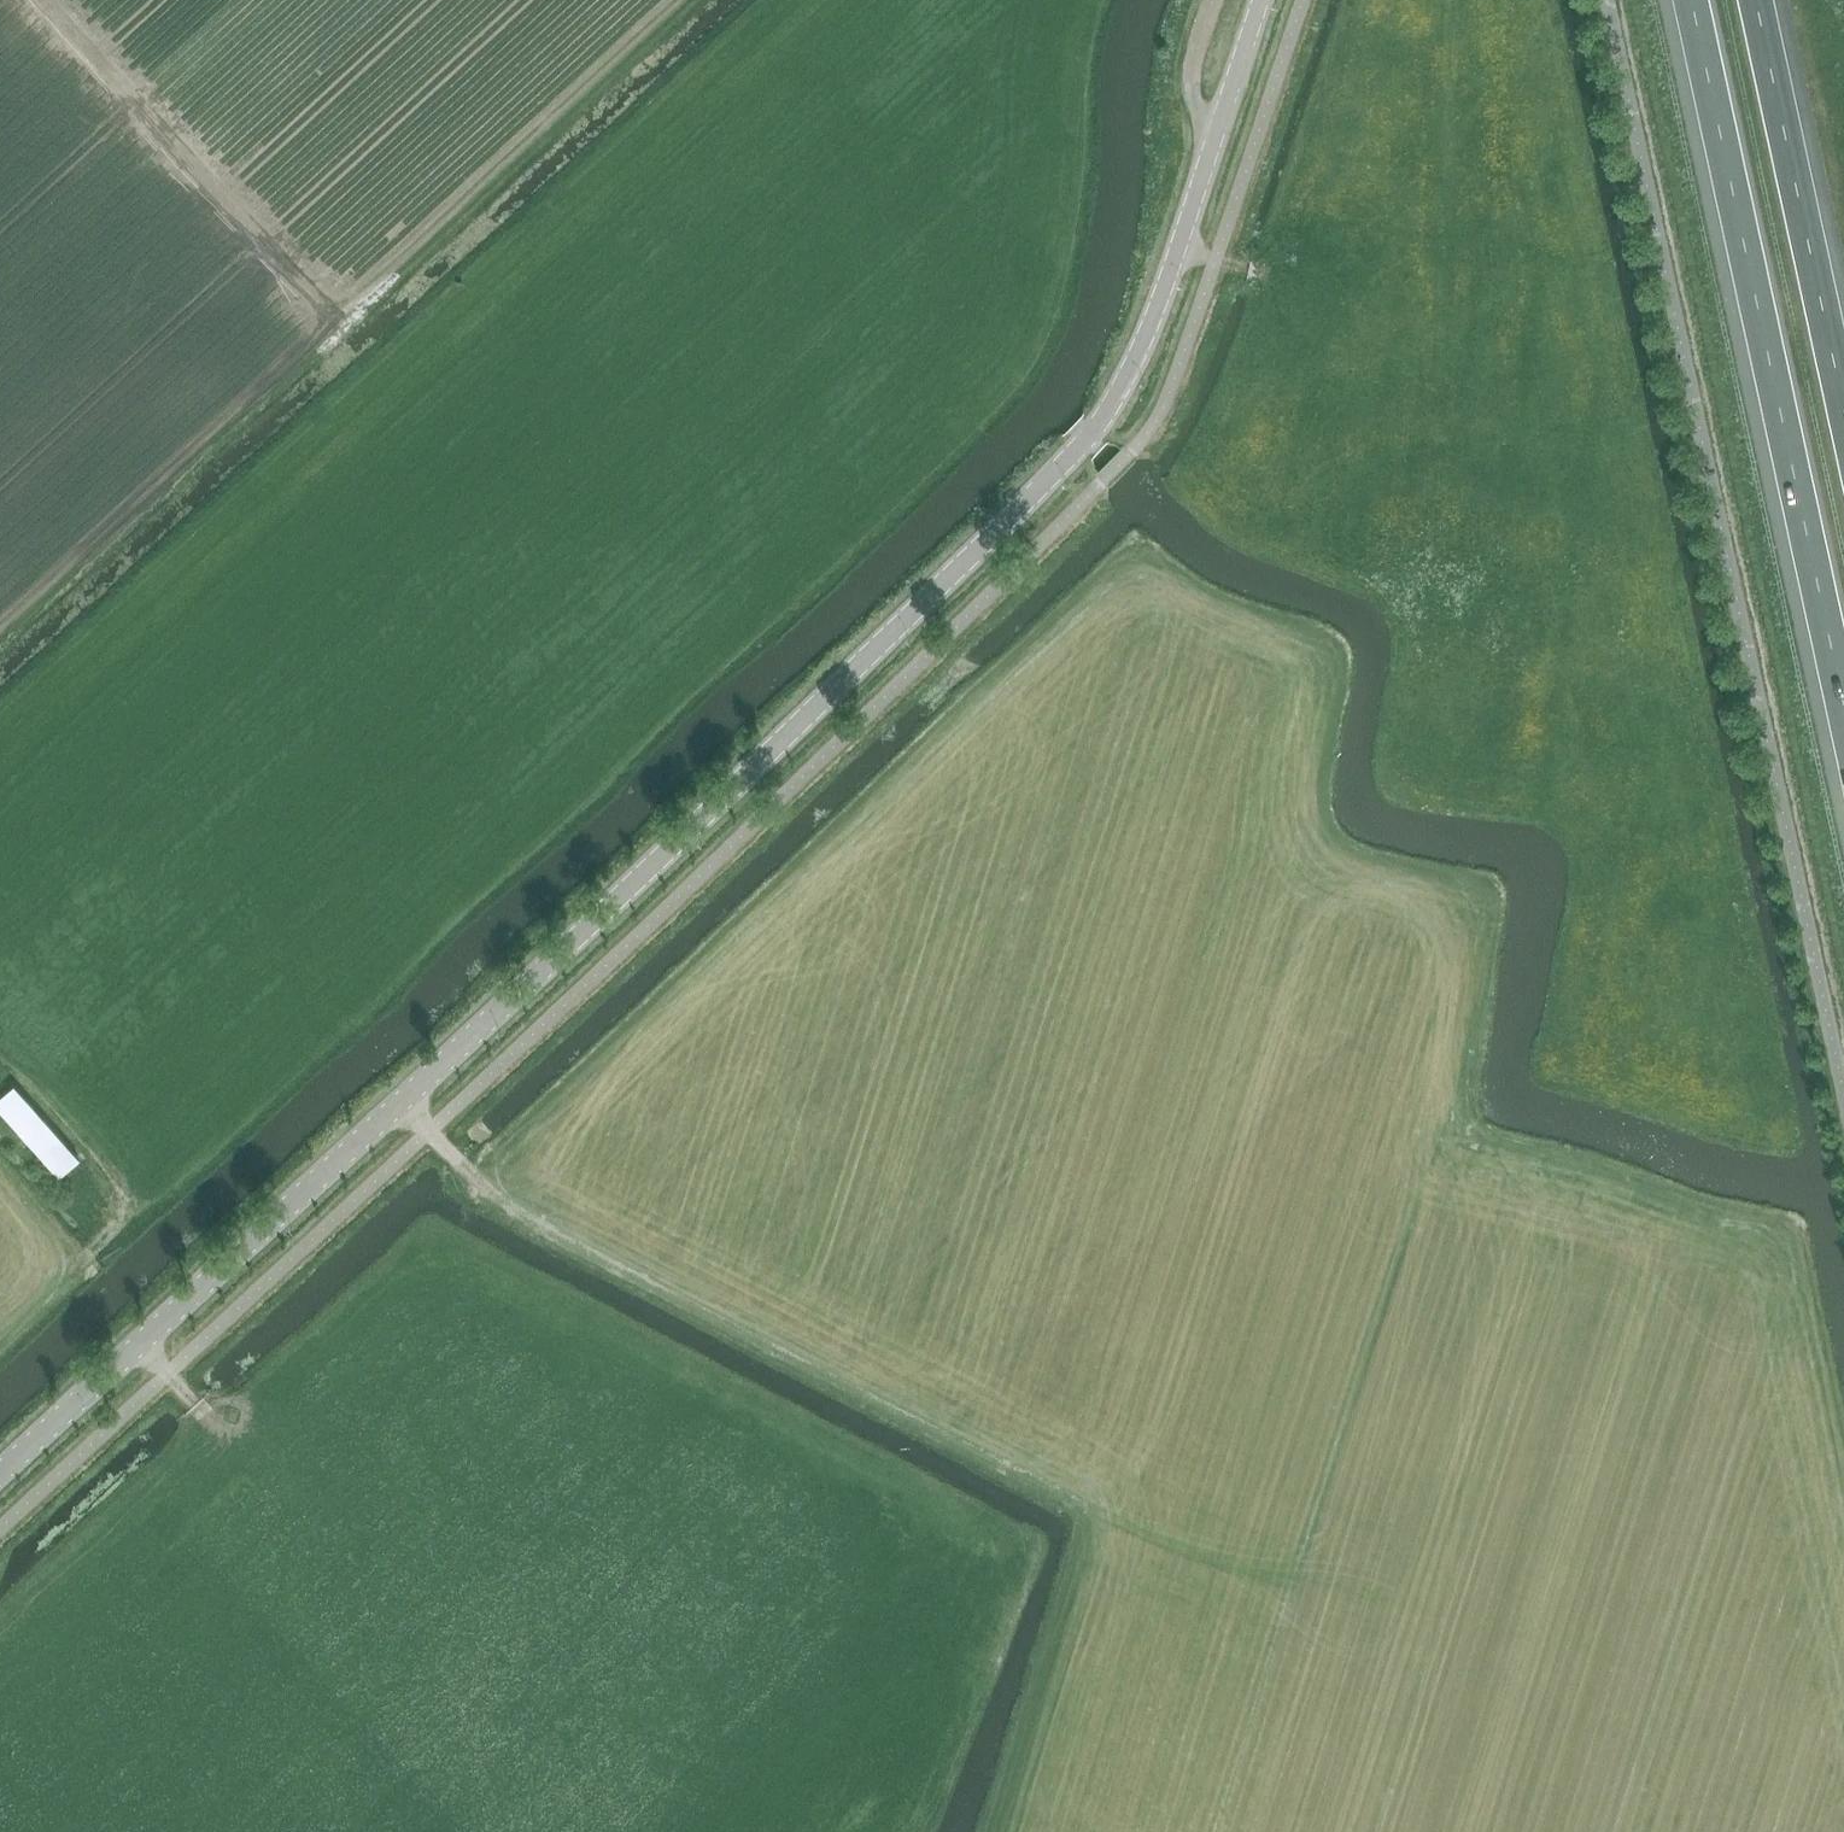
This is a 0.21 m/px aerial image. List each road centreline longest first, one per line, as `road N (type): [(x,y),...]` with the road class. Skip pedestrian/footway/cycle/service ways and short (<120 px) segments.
road 1 (tertiary): [(0,1474),(990,538),(1098,424),(1142,347),(1261,0)]
road 2 (motorway): [(1692,0),(1843,702)]
road 3 (motorway): [(1843,405),(1757,0)]

